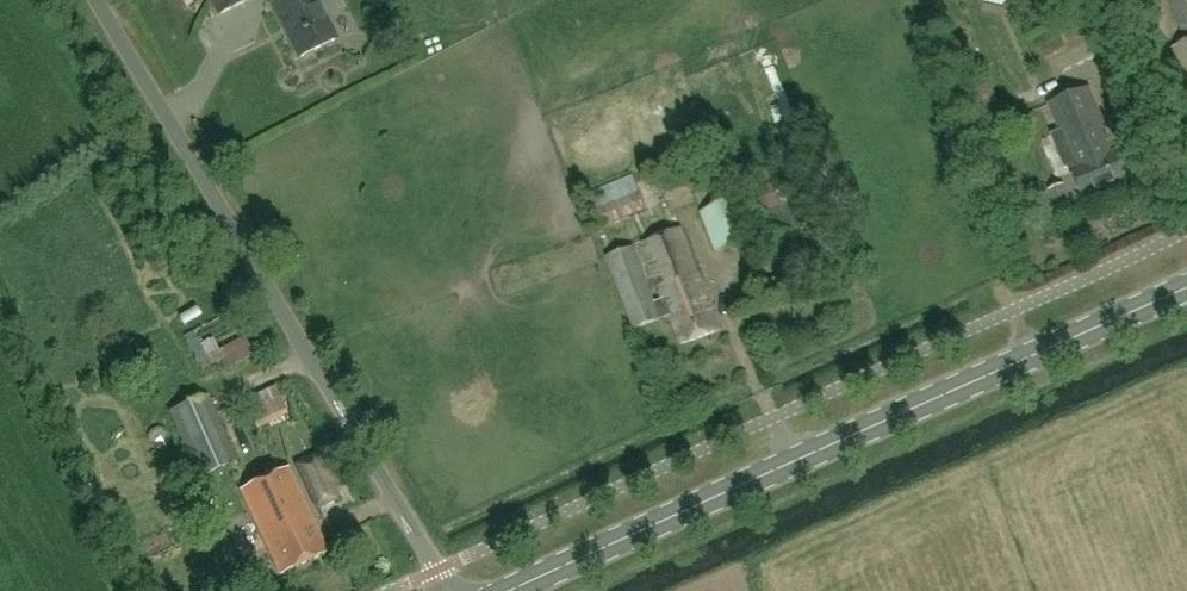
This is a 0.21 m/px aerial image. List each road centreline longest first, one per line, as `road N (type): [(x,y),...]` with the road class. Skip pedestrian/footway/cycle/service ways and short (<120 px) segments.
road 1 (secondary): [(523,590),(1186,296)]
road 2 (unclassified): [(443,590),(101,0)]

